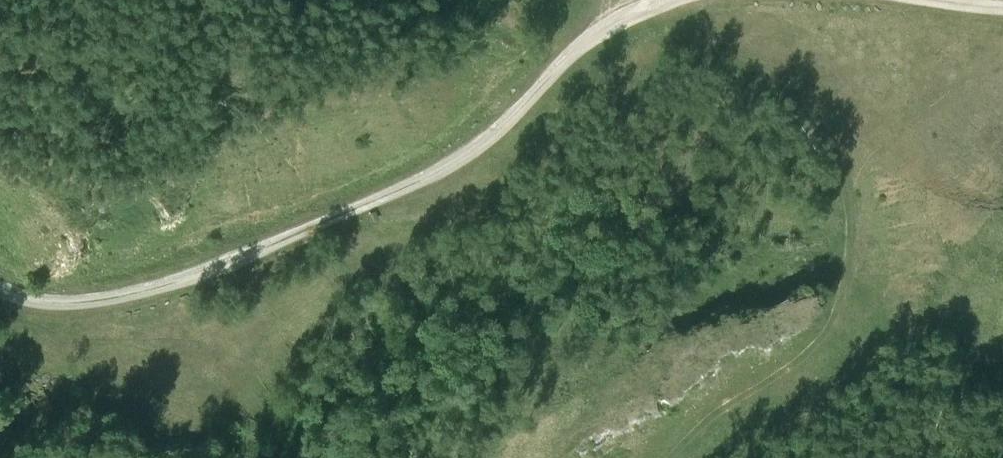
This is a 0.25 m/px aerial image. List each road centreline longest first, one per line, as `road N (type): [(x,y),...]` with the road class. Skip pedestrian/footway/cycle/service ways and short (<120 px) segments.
road 1 (track): [(637,0),(673,37),(745,68),(808,112),(840,166),(851,209),(850,271),(830,330),(670,457)]
road 2 (track): [(0,127),(83,125),(132,107),(172,66),(196,0)]

